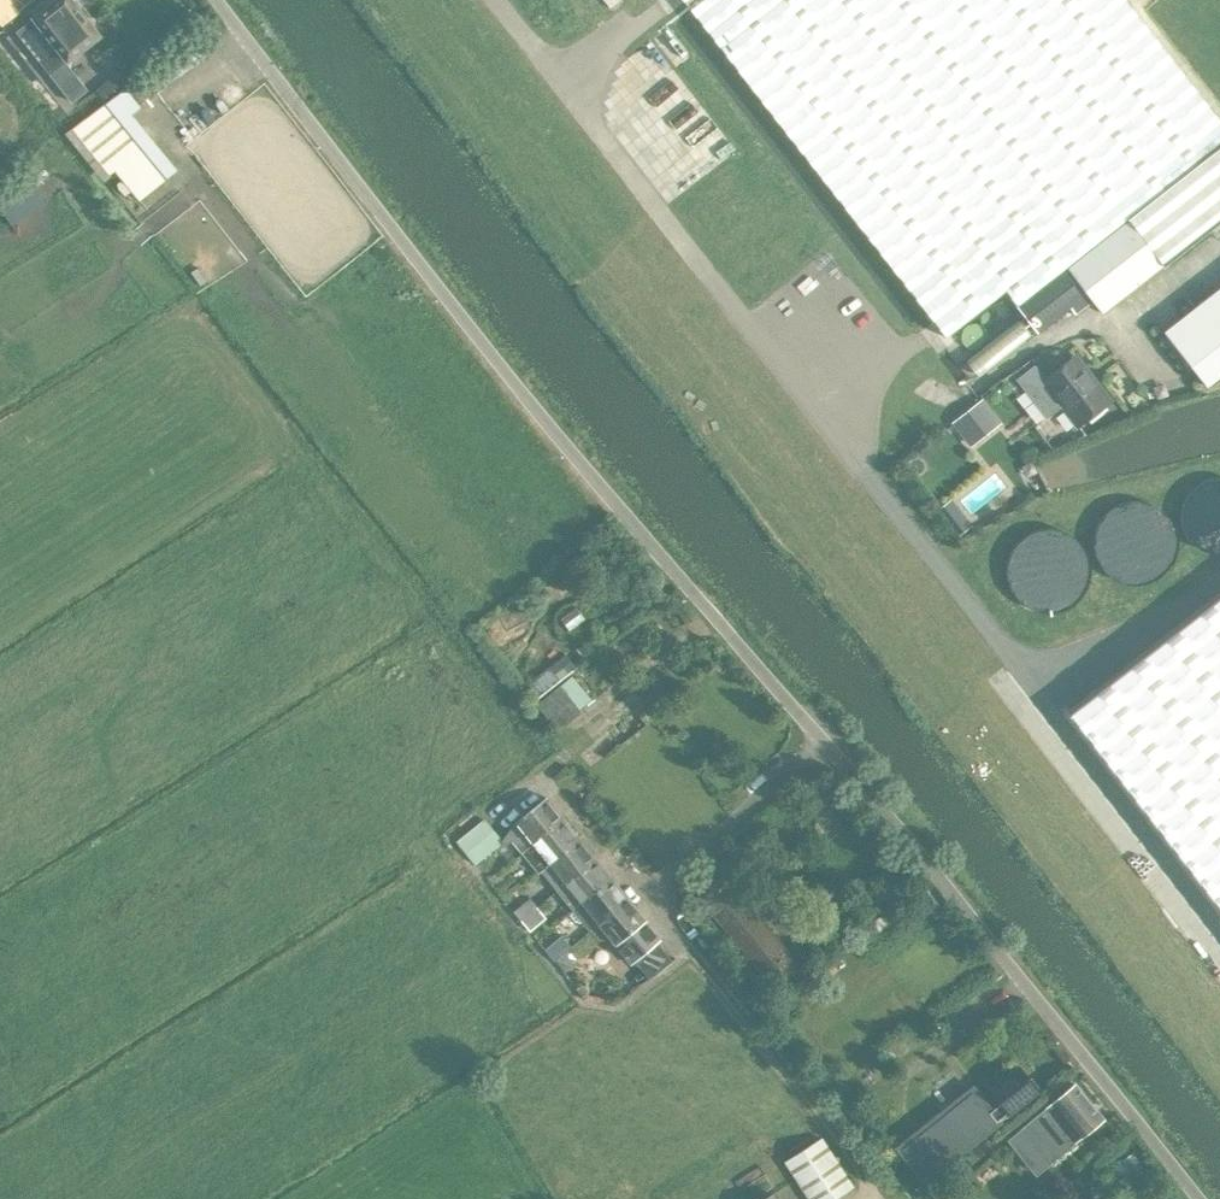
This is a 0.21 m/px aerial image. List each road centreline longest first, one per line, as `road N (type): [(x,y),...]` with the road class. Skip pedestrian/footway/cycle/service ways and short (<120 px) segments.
road 1 (unclassified): [(1198,1198),(462,317),(219,0)]

